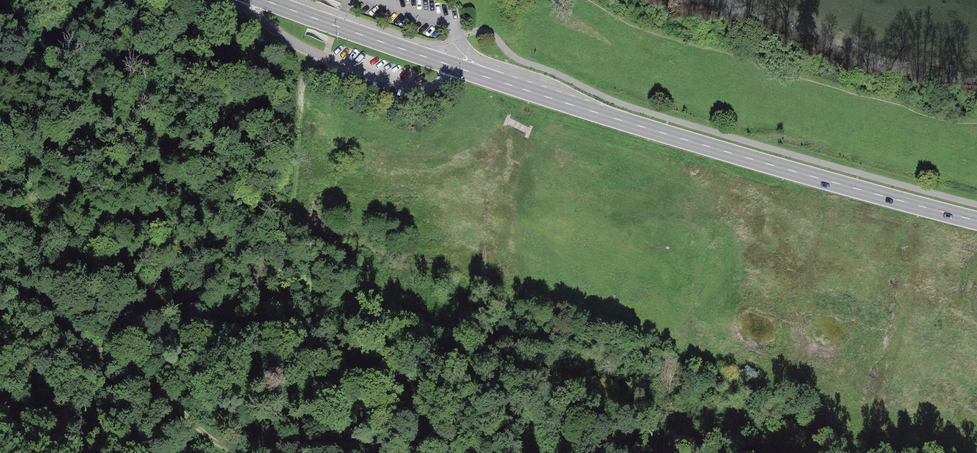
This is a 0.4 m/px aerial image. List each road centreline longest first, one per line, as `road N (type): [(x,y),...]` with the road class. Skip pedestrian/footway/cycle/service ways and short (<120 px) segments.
road 1 (primary): [(976,221),(607,116),(264,0)]
road 2 (track): [(425,452),(379,382),(291,329),(279,311),(275,284),(311,53)]
road 3 (track): [(0,277),(155,386),(231,452)]
road 4 (track): [(958,182),(803,138),(754,143)]

